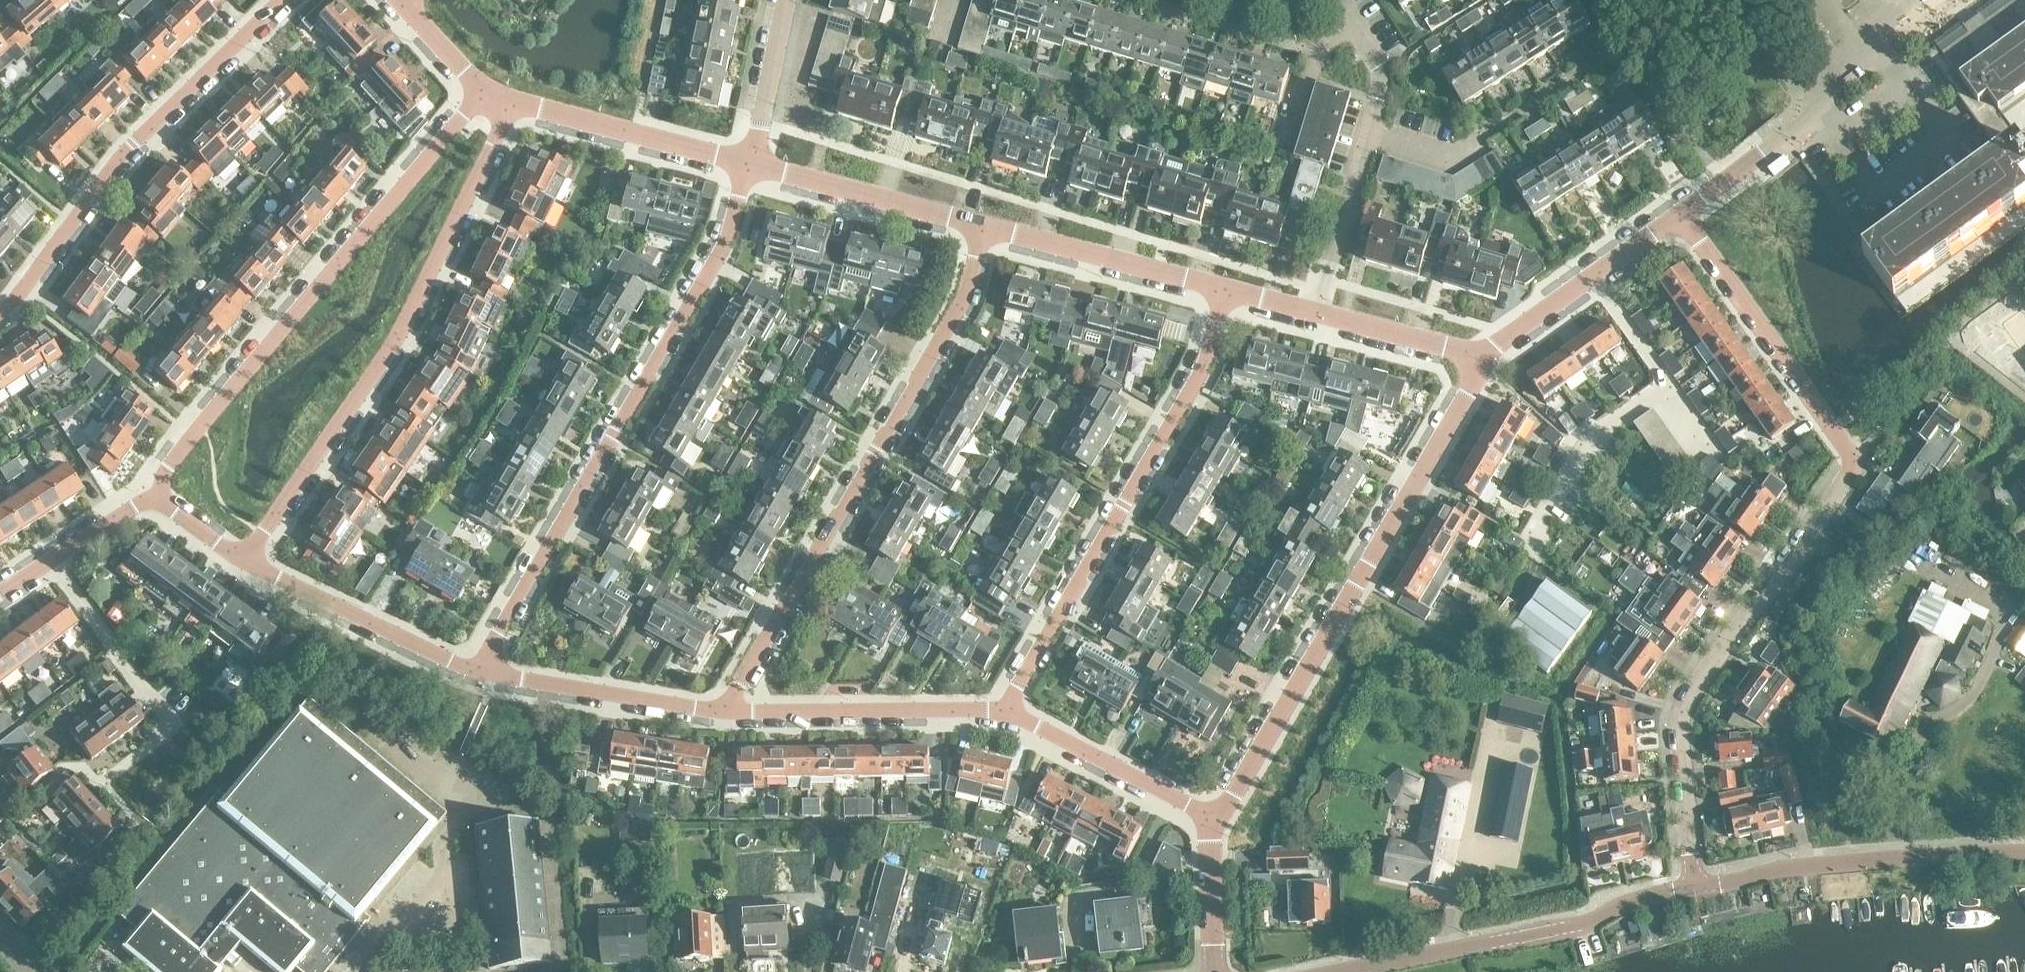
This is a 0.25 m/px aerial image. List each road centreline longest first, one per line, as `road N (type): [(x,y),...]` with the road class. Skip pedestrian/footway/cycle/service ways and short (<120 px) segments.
road 1 (residential): [(1698,887),(1680,727),(1855,457),(1680,214)]
road 2 (residential): [(752,166),(720,254),(477,670)]
road 3 (residential): [(728,712),(742,675),(950,324),(980,228)]
road 4 (residential): [(247,568),(417,321),(511,103)]
road 5 (residential): [(1214,818),(1467,395),(1480,357)]
road 6 (residential): [(131,494),(191,433),(463,91)]
road 7 (residential): [(1221,291),(1205,367),(1003,711)]
road 8 (residential): [(0,315),(76,222),(291,0)]
road 9 (residential): [(1698,887),(1620,902),(1581,923),(1346,971)]
road 10 (residential): [(2024,850),(1803,866),(1698,887)]
road 11 (residential): [(1003,711),(728,712)]
road 12 (residential): [(728,712),(477,670)]
road 13 (residential): [(477,670),(247,568)]
road 14 (residential): [(1221,291),(980,228)]
road 15 (residential): [(752,166),(511,103)]
road 16 (residential): [(1480,357),(1680,214)]
road 17 (residential): [(1214,818),(1003,711)]
road 18 (residential): [(980,228),(752,166)]
road 19 (residential): [(1760,154),(1883,42),(1902,0)]
road 20 (residential): [(163,730),(49,553)]
road 21 (residential): [(1322,318),(1371,130)]
road 22 (residential): [(752,166),(785,0)]
road 23 (residential): [(1480,357),(1322,318)]
road 24 (residential): [(1215,971),(1214,818)]
road 25 (residential): [(1371,130),(1380,71),(1334,0)]
road 26 (residential): [(247,568),(131,494)]

